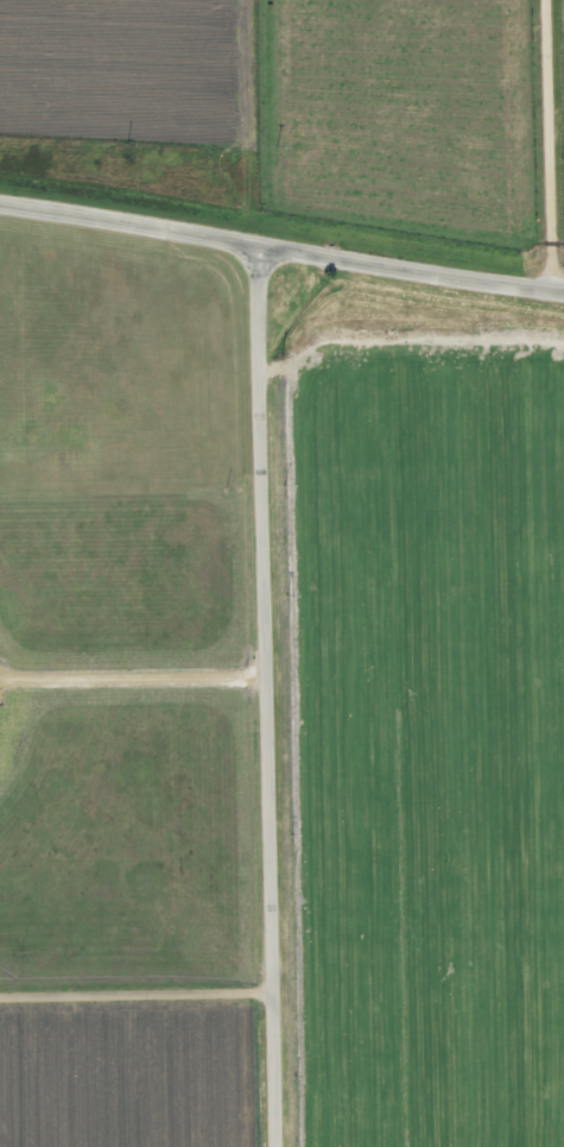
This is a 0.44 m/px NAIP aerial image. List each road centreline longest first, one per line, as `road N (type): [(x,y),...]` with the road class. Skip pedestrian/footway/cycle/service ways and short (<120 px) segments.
road 1 (residential): [(271,1146),(256,247)]
road 2 (secondary): [(0,205),(563,290)]
road 3 (residential): [(0,993),(267,987)]

